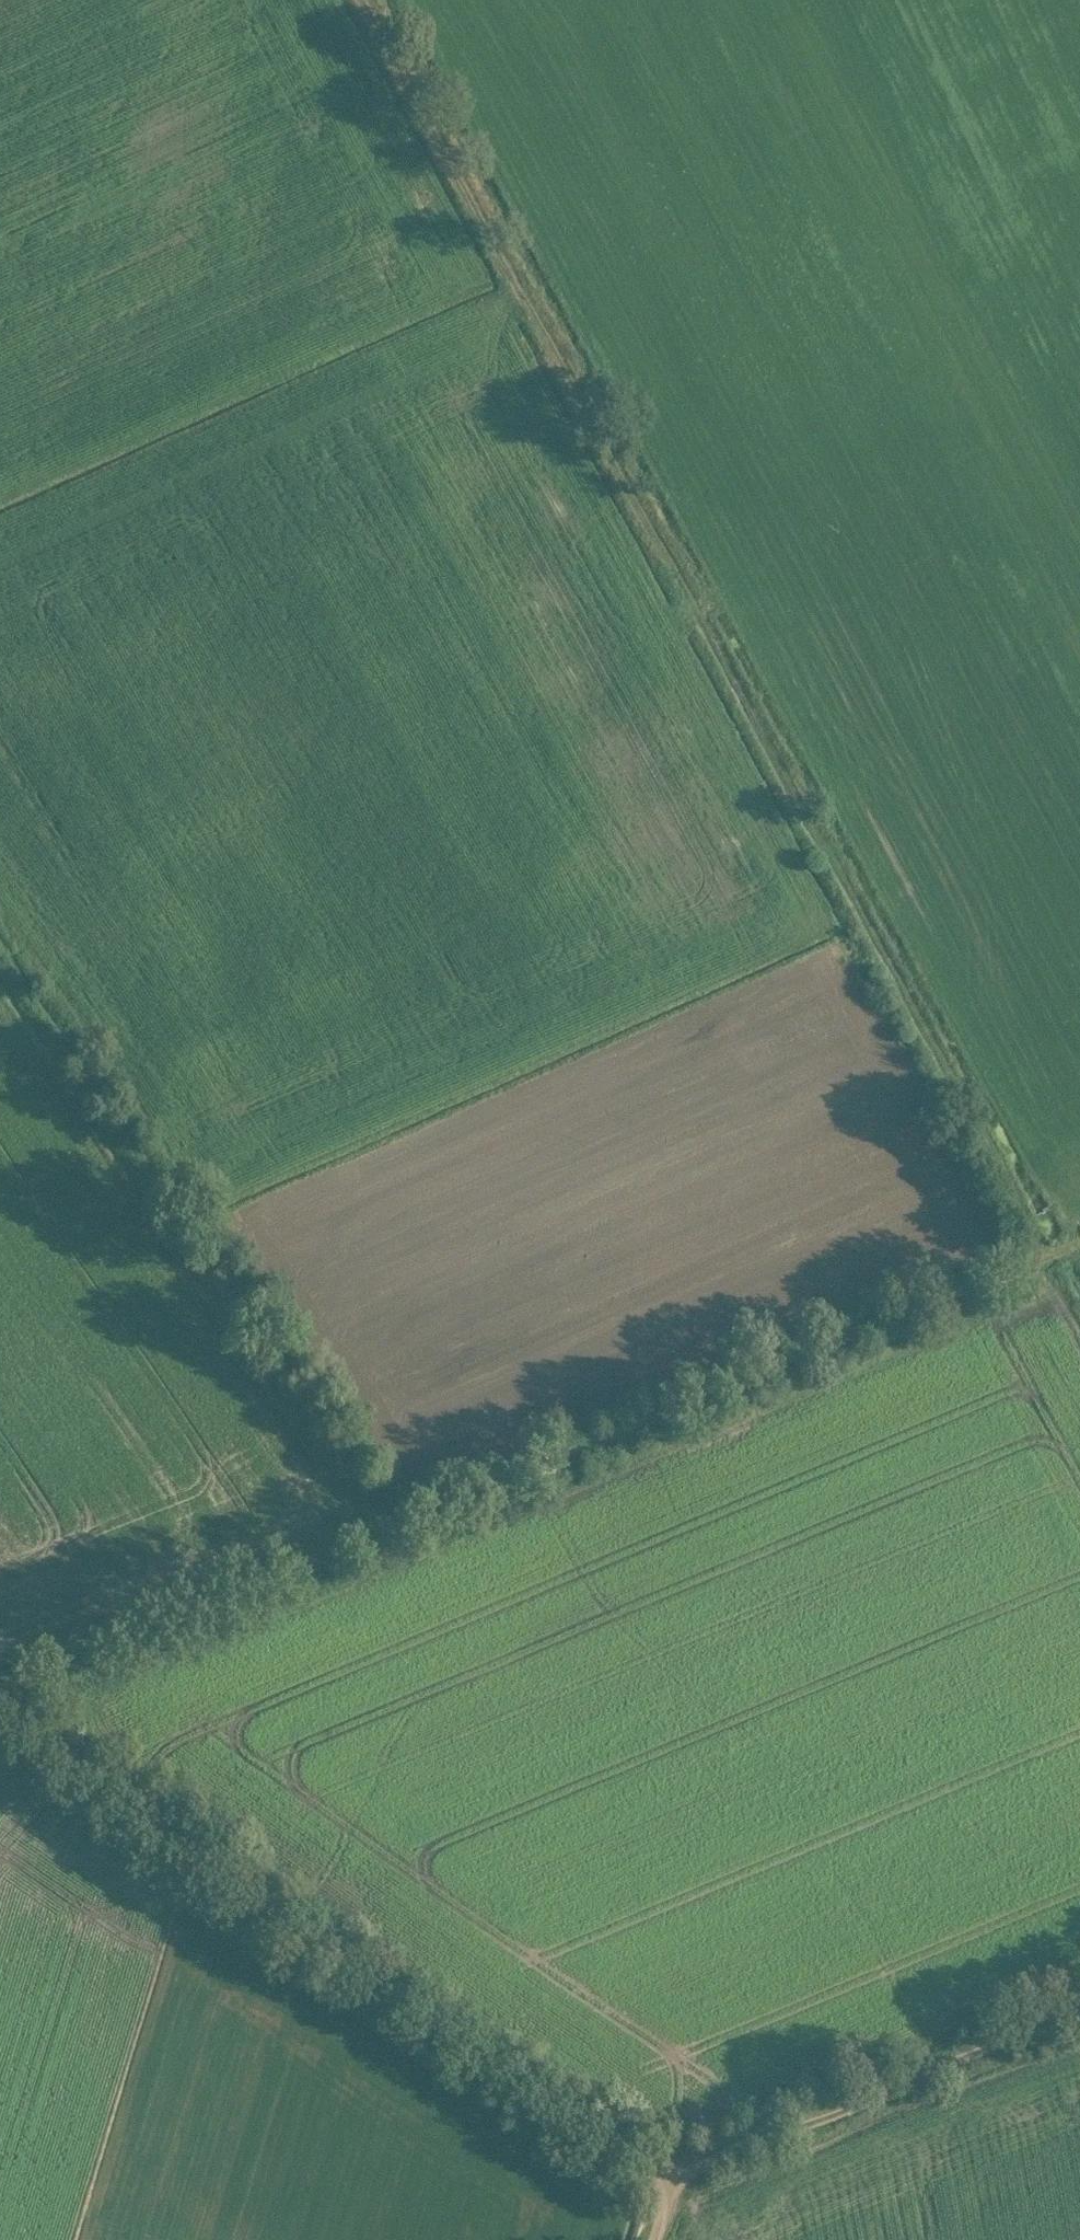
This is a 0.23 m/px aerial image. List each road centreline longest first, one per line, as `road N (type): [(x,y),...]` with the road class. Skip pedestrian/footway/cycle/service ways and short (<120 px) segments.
road 1 (track): [(1040,1264),(358,0)]
road 2 (track): [(1079,2013),(672,2182),(639,2184),(625,2148),(36,1718),(0,1707)]
road 3 (track): [(395,1538),(1079,1247)]
road 4 (track): [(0,1707),(395,1538)]

